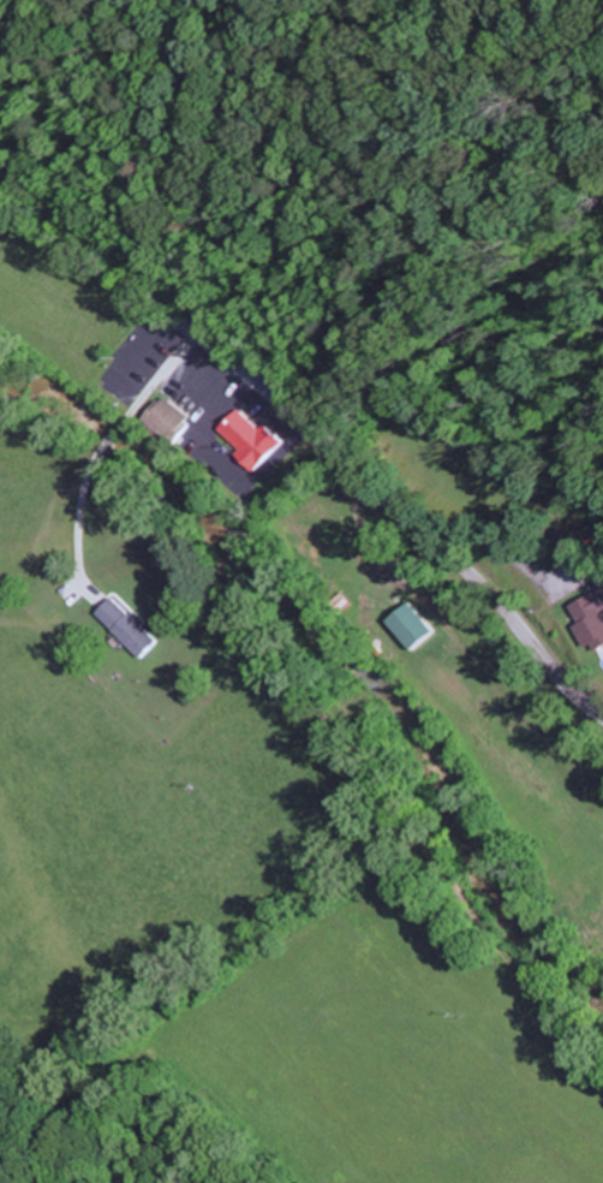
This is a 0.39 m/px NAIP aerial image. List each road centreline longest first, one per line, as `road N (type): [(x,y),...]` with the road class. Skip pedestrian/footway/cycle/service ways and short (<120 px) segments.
road 1 (secondary): [(602,713),(443,553),(217,349),(0,214)]
road 2 (residential): [(596,1182),(575,1131),(512,1068),(222,679),(208,581)]
road 3 (residential): [(208,581),(259,518),(346,464)]

